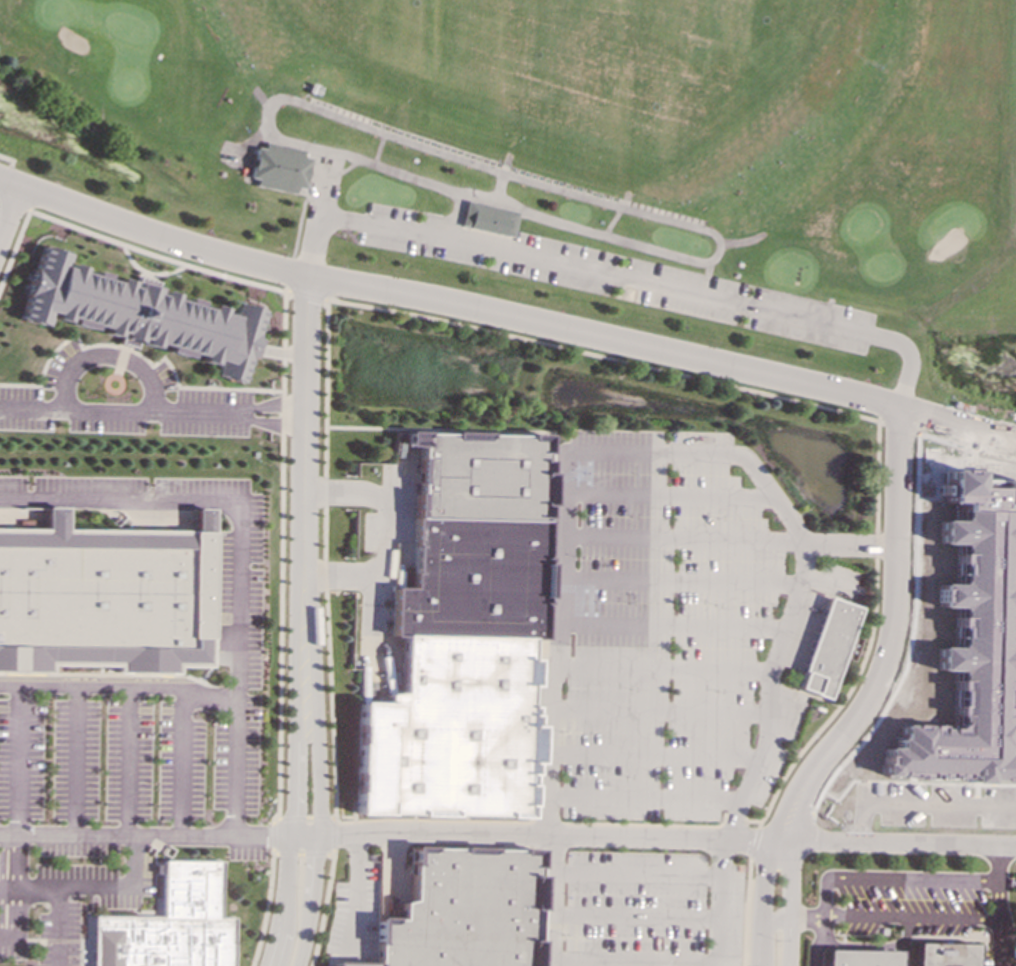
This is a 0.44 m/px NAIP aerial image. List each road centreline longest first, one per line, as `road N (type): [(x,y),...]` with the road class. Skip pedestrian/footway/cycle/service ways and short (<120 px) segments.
road 1 (residential): [(899,406),(206,251),(21,188)]
road 2 (residential): [(899,406),(894,627),(877,676),(806,779),(780,840)]
road 3 (residential): [(297,965),(319,779),(303,575)]
road 4 (residential): [(303,575),(291,854),(273,965)]
road 5 (residential): [(308,275),(303,575)]
road 6 (residential): [(780,840),(758,892),(757,965)]
road 7 (residential): [(785,965),(780,840)]
road 8 (residential): [(1015,437),(899,406)]

